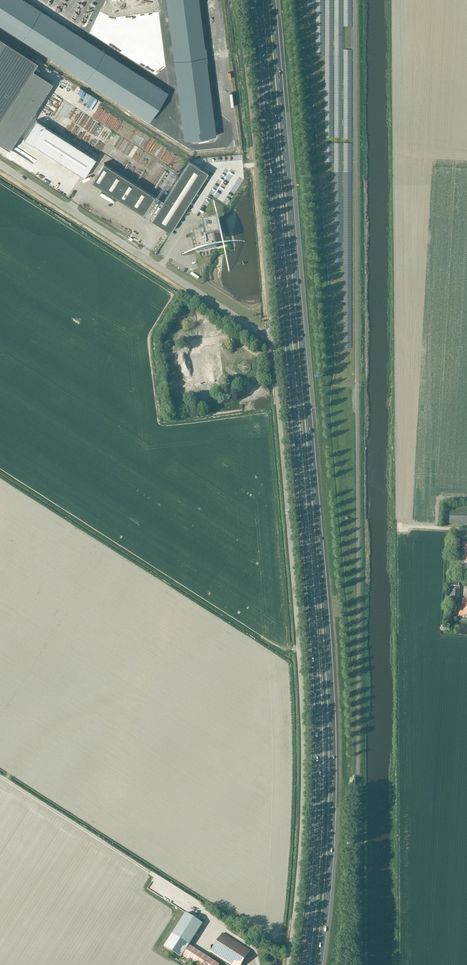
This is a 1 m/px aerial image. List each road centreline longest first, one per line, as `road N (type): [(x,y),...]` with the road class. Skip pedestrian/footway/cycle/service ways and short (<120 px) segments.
road 1 (motorway): [(259,0),(319,715),(305,964)]
road 2 (motorway): [(318,964),(332,722),(272,0)]
road 3 (unclassified): [(288,964),(303,734),(273,346),(264,335)]
road 4 (unclassified): [(271,317),(240,0)]
road 5 (unclassified): [(0,165),(264,335)]

